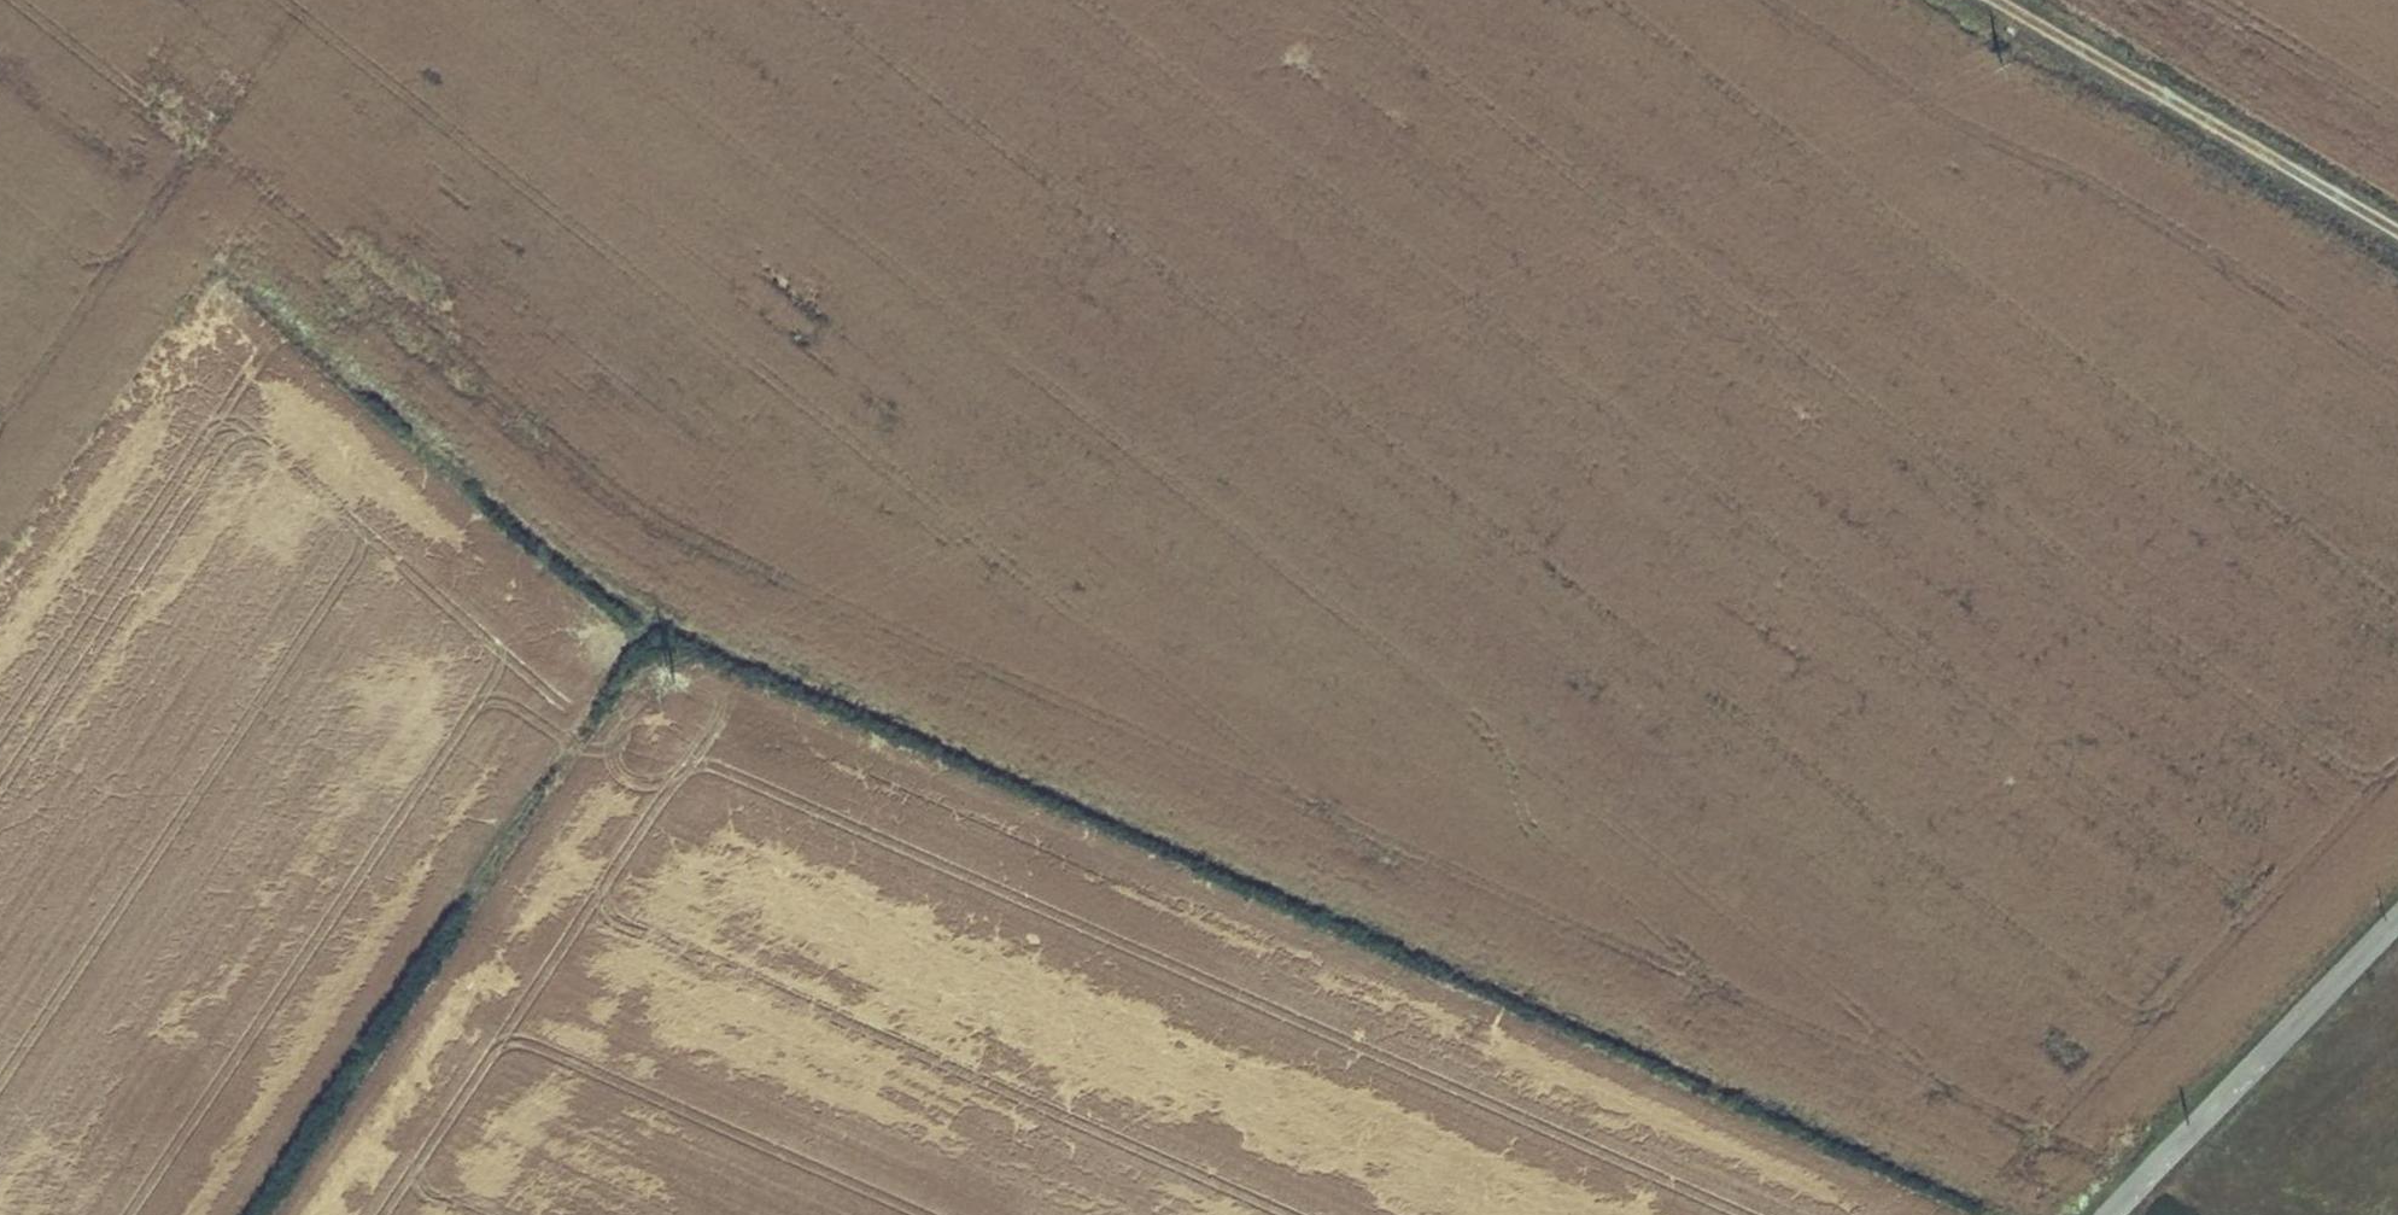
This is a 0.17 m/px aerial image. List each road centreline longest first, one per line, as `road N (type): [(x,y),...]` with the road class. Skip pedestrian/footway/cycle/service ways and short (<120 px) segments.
road 1 (track): [(2397,236),(1998,0)]
road 2 (unclassified): [(2110,1214),(2397,918)]

